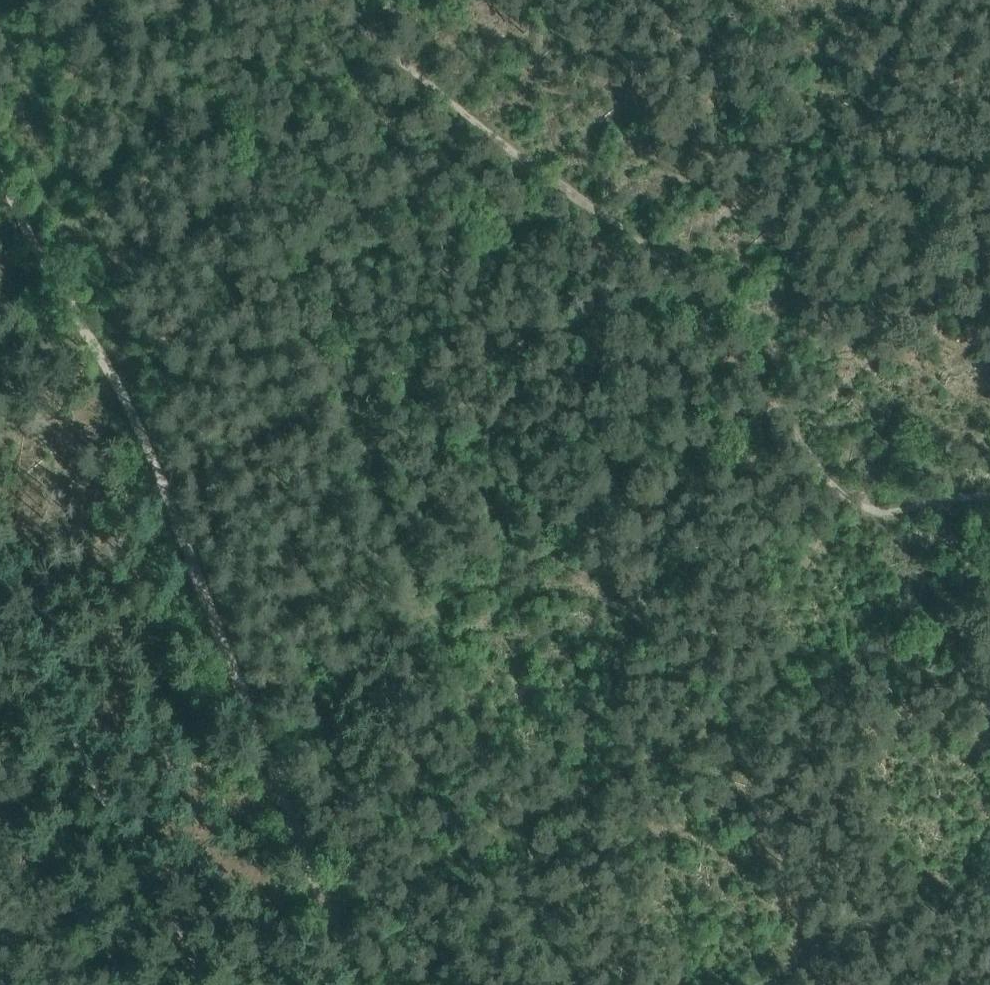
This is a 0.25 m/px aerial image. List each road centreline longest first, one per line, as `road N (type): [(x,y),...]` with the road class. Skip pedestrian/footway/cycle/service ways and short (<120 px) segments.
road 1 (track): [(198,984),(0,615)]

